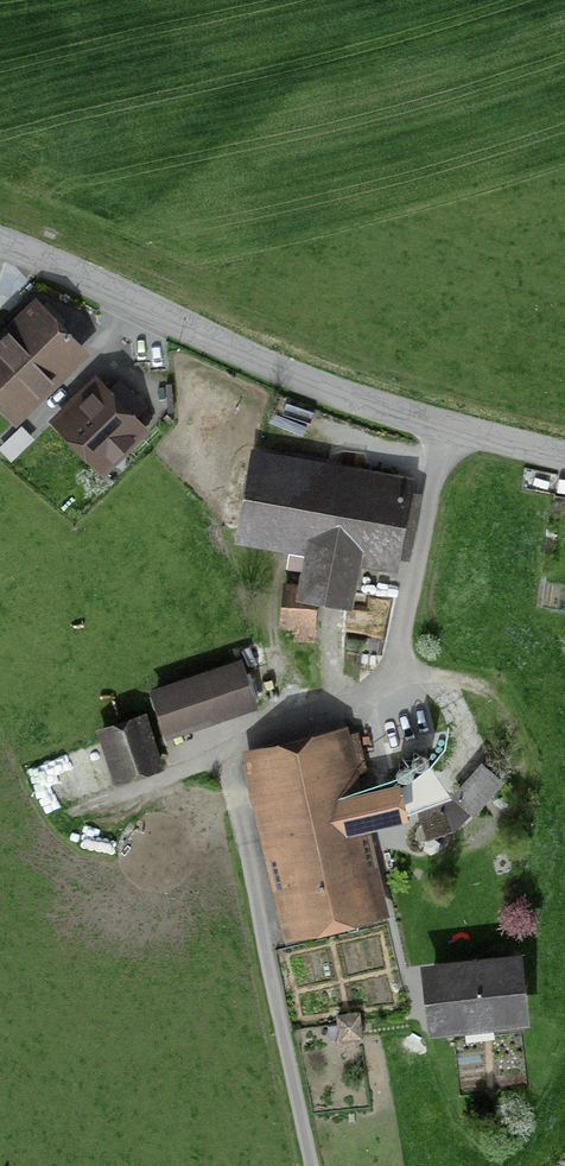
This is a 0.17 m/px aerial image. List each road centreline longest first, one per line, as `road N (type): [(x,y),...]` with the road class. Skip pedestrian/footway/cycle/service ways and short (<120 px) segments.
road 1 (residential): [(442,433),(391,670),(320,714),(228,744),(223,756),(307,1165)]
road 2 (residential): [(442,433),(236,356),(62,266),(0,244)]
road 3 (residential): [(564,460),(442,433)]

